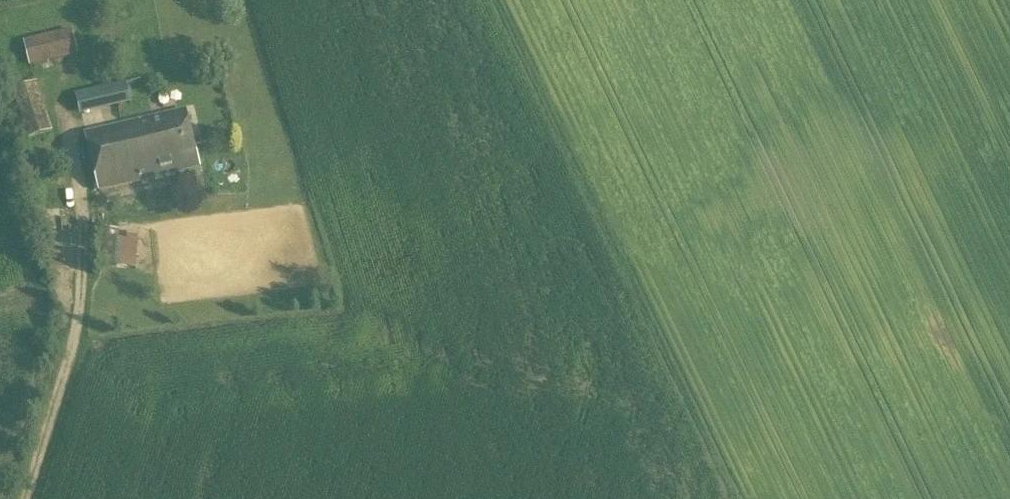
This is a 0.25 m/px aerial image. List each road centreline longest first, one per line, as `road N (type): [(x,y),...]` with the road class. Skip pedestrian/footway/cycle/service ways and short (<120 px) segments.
road 1 (track): [(23,498),(80,311),(83,206),(61,101)]

